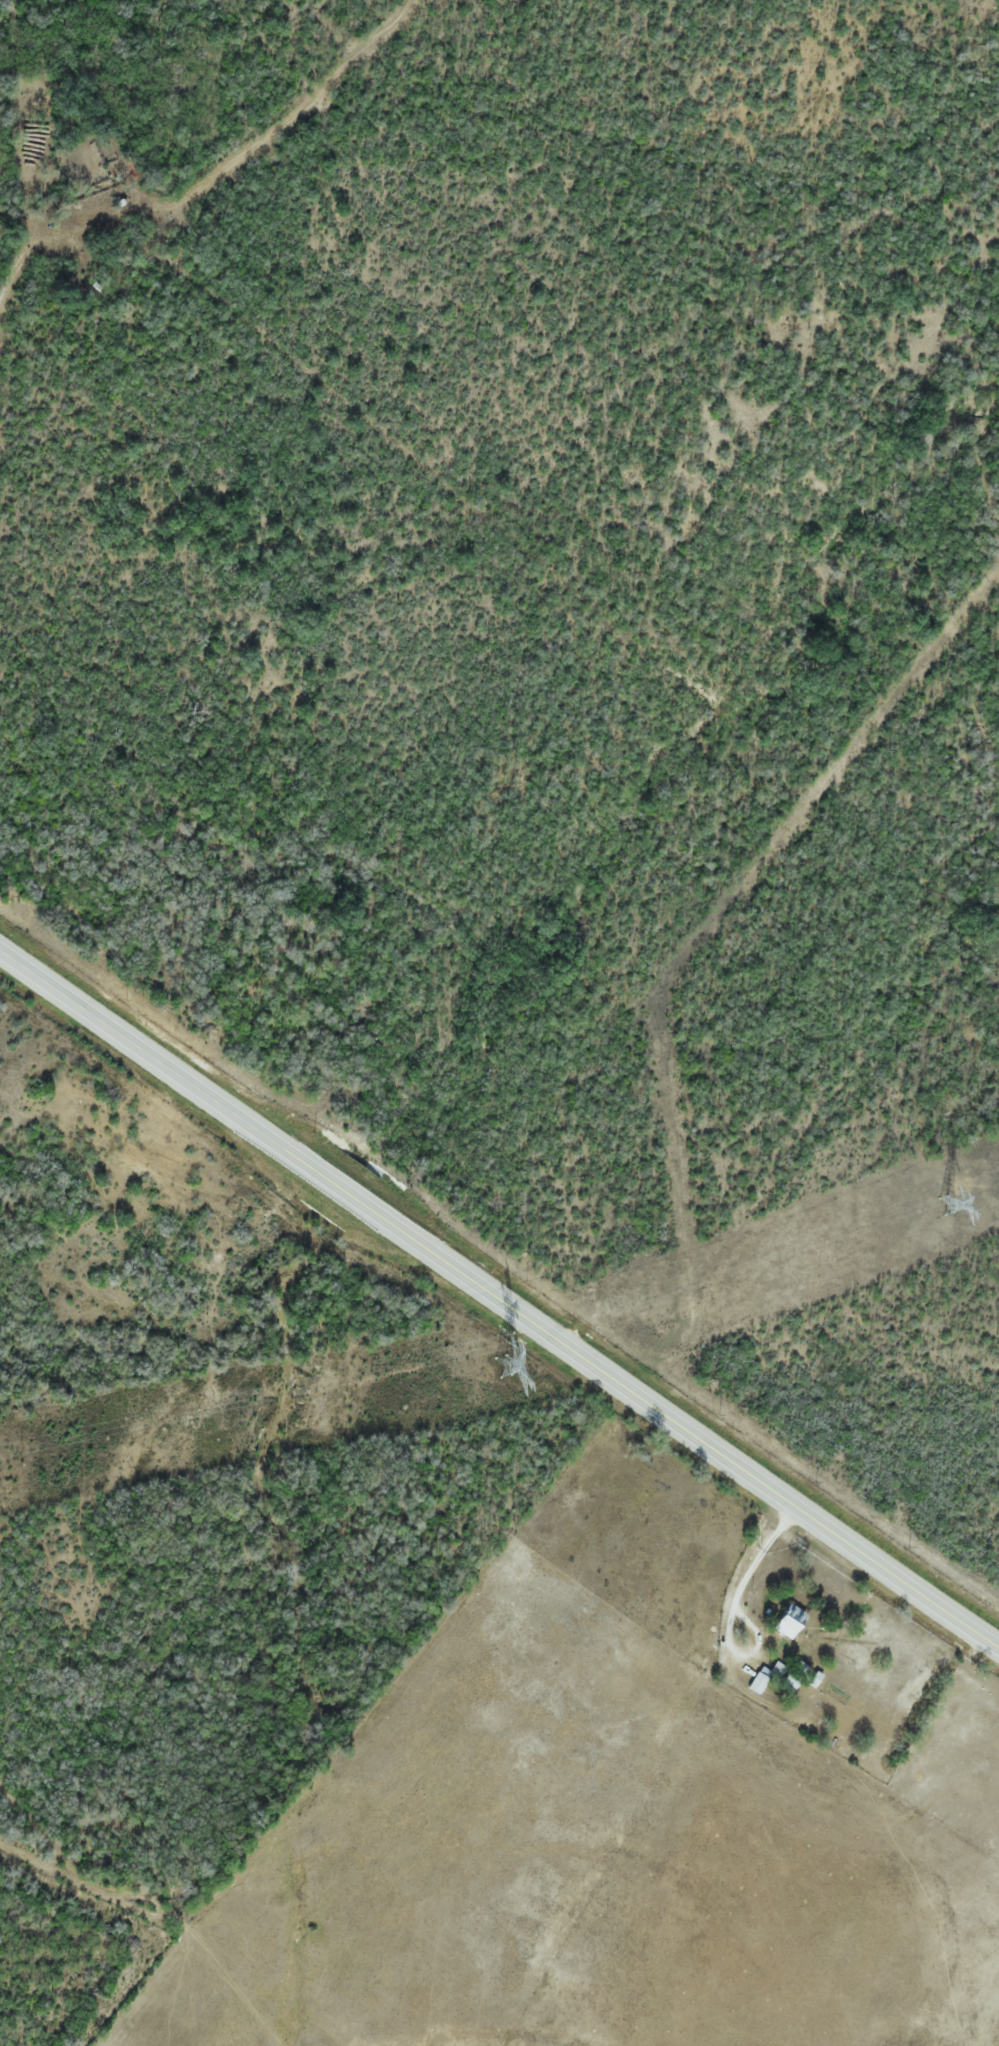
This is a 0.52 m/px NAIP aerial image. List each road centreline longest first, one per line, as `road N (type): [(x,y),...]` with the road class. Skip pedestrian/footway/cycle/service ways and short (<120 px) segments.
road 1 (primary): [(998,1639),(0,944)]

